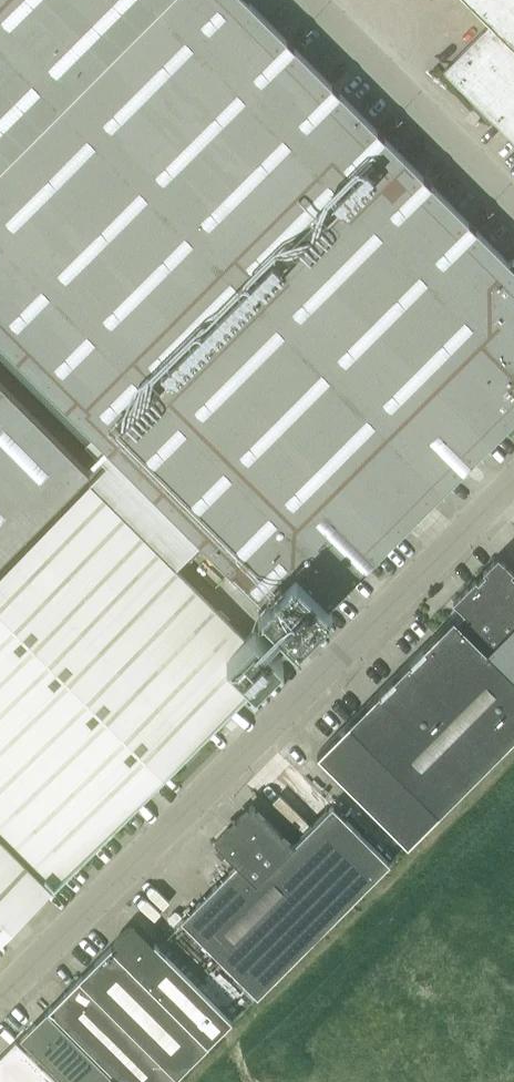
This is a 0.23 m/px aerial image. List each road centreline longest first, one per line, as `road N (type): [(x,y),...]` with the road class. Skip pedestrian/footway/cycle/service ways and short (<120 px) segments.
road 1 (unclassified): [(0,997),(513,487)]
road 2 (unclassified): [(513,201),(317,0)]

